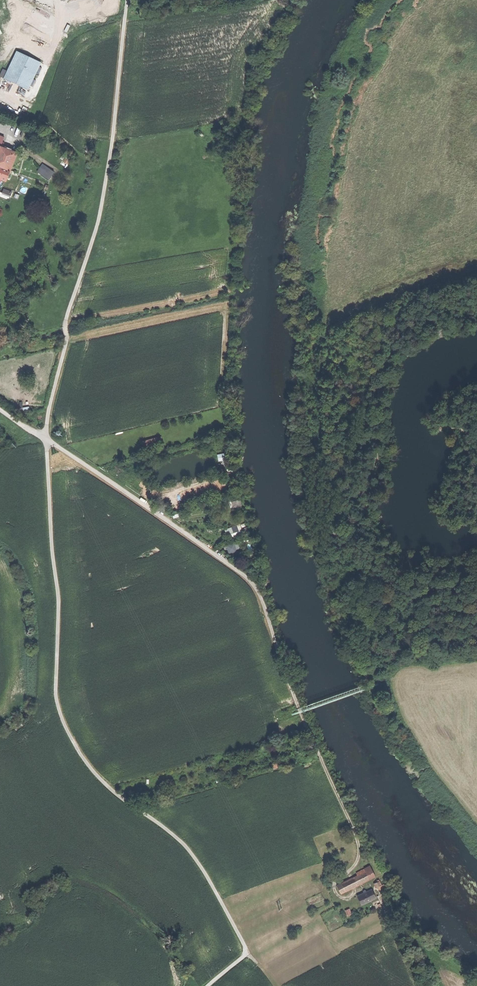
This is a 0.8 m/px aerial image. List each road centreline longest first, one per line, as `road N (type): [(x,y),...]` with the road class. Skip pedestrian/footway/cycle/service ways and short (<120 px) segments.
road 1 (unclassified): [(47,440),(57,701),(82,757),(189,852),(245,947),(208,985)]
road 2 (track): [(47,440),(256,587),(298,707),(355,832),(360,856),(336,892),(356,892)]
road 3 (unclassified): [(65,325),(106,182),(127,0)]

